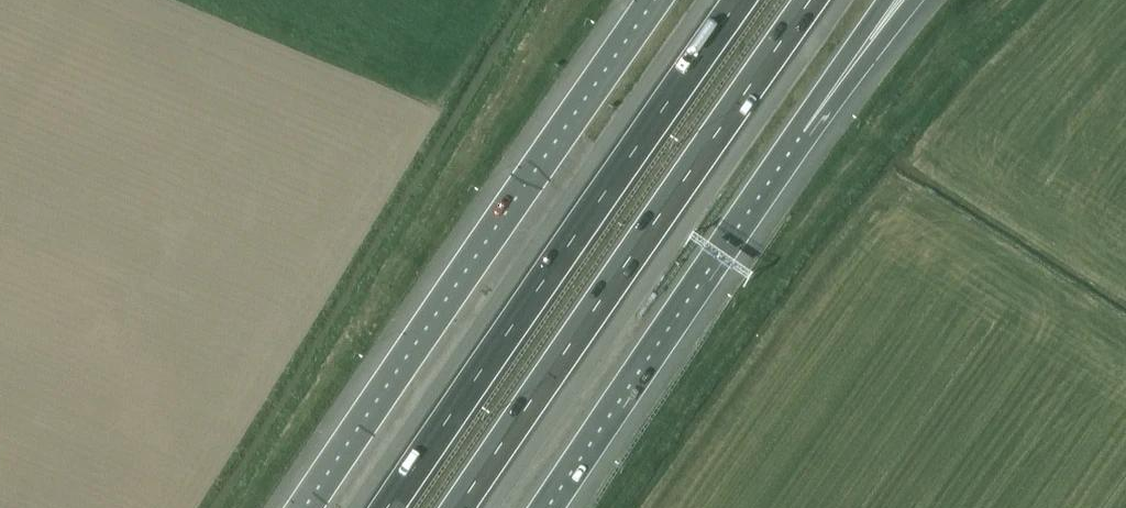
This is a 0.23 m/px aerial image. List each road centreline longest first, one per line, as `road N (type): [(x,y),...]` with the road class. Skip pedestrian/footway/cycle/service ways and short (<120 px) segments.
road 1 (motorway): [(461,507),(814,0)]
road 2 (motorway): [(666,0),(314,507)]
road 3 (motorway): [(740,0),(389,507)]
road 4 (motorway): [(535,507),(799,124)]
road 5 (motorway): [(799,124),(913,0)]
road 6 (motorway): [(799,124),(886,0)]

